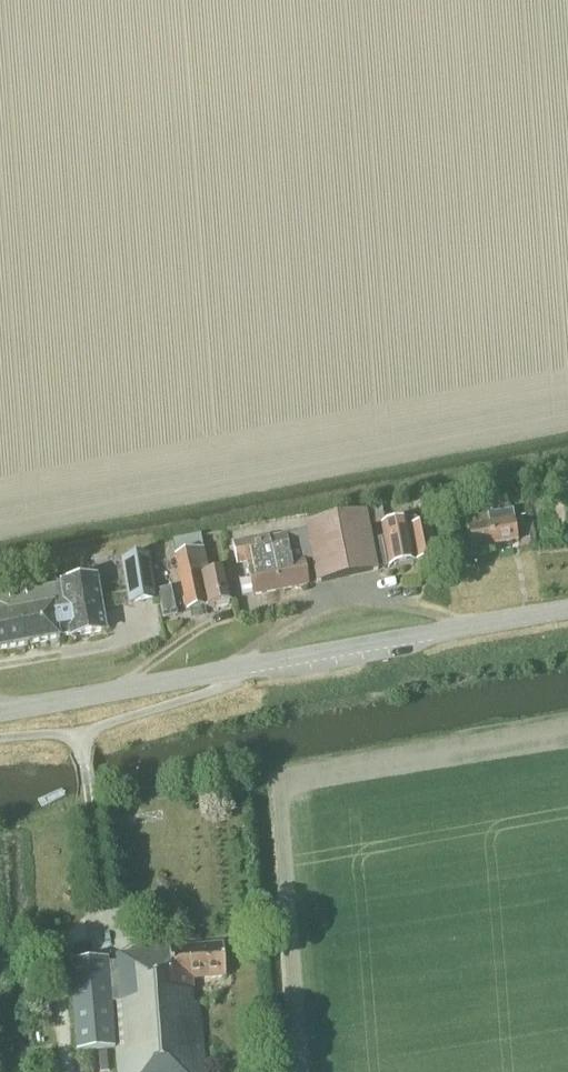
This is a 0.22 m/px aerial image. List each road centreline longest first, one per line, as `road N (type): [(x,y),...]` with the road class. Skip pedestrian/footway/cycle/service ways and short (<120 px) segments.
road 1 (tertiary): [(5,712),(567,609)]
road 2 (track): [(70,1071),(59,957),(78,935),(106,927)]

